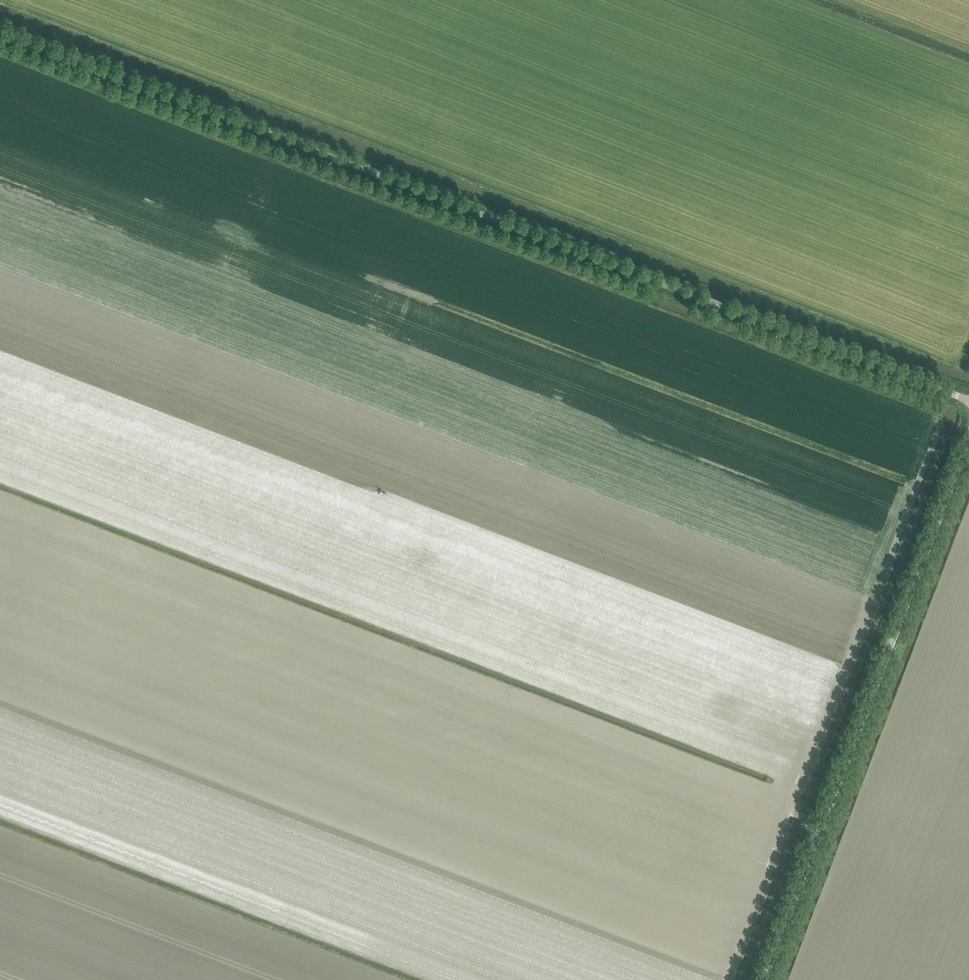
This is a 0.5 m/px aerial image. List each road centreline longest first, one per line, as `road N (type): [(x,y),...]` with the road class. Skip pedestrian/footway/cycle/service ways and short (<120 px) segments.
road 1 (unclassified): [(968,401),(0,32)]
road 2 (unclassified): [(763,979),(968,438)]

